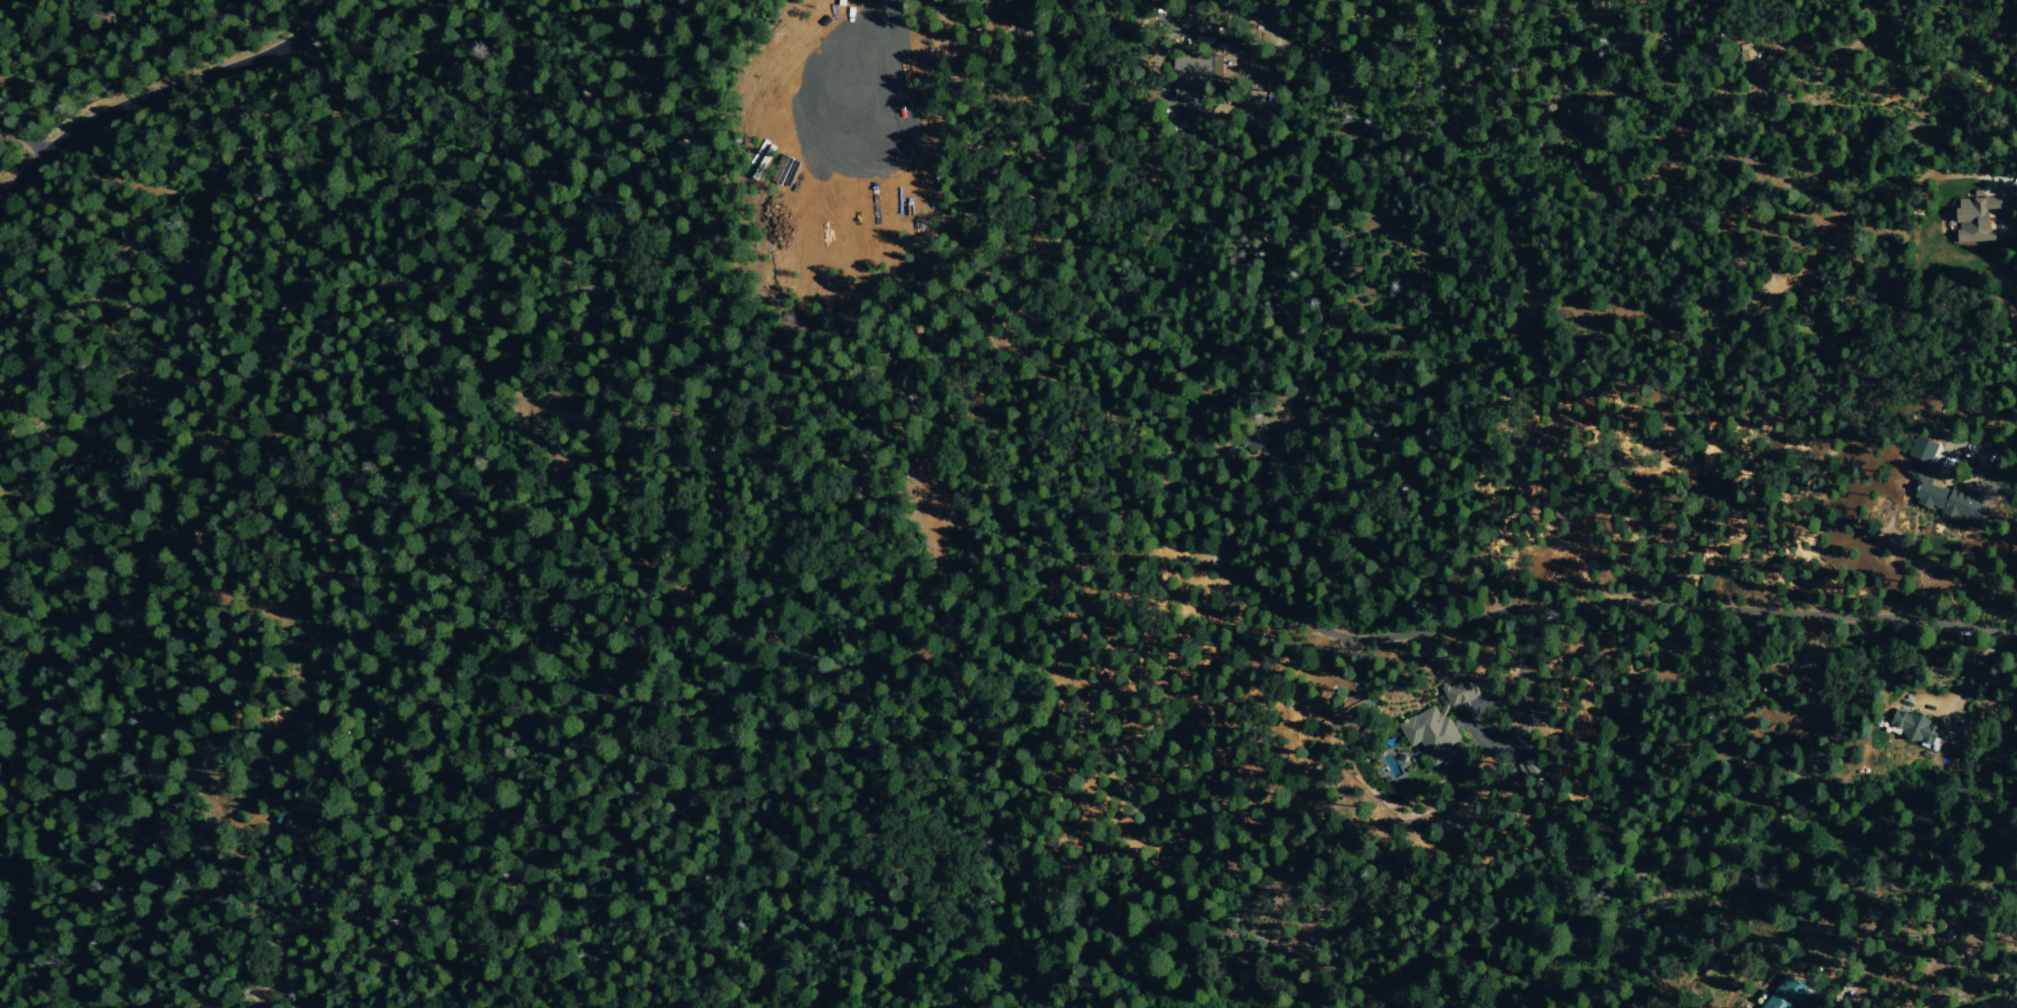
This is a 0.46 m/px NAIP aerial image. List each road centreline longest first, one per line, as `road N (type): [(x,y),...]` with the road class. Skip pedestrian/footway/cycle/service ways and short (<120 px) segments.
road 1 (residential): [(2016,633),(1864,614),(1642,608),(1350,637),(1314,631),(1218,566)]
road 2 (residential): [(0,199),(60,144),(125,106),(280,48),(327,0)]

